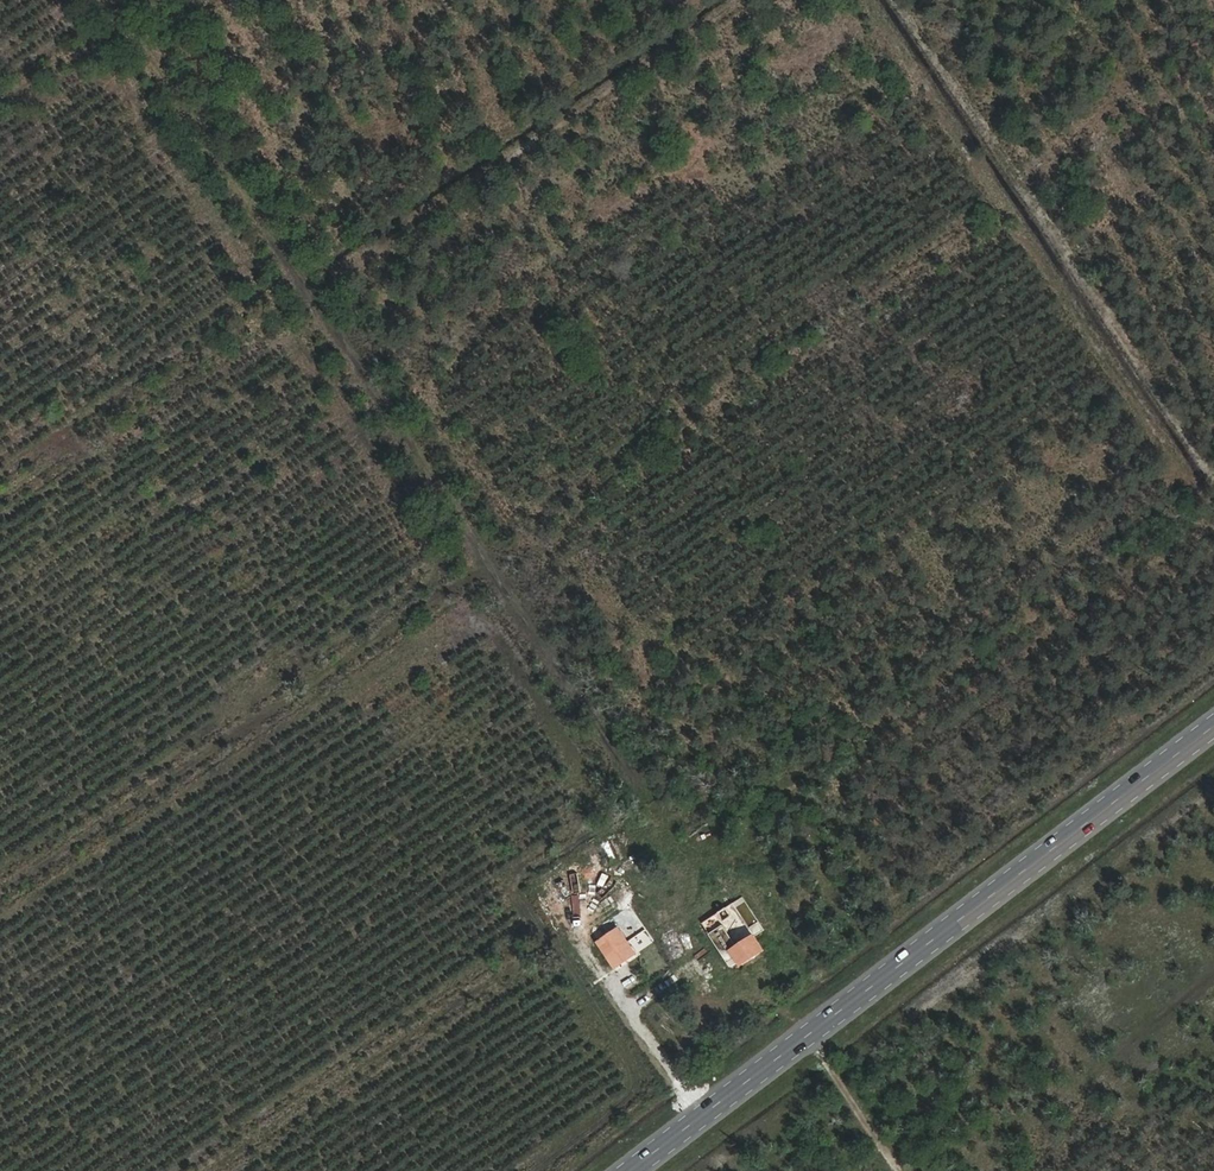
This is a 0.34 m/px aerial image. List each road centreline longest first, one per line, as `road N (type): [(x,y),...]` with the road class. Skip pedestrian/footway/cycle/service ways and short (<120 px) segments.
road 1 (primary): [(1213,730),(633,1170)]
road 2 (track): [(811,1036),(901,1170)]

